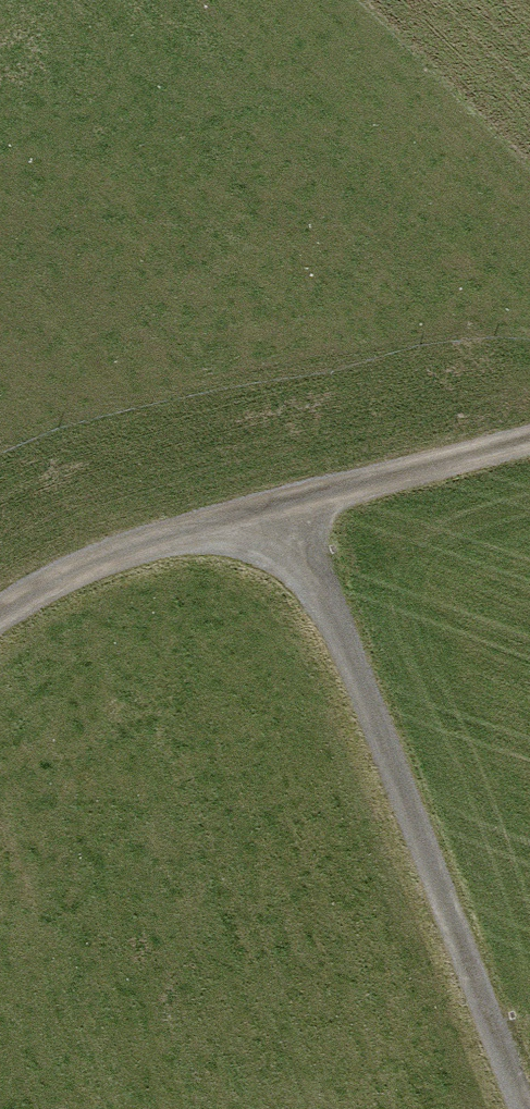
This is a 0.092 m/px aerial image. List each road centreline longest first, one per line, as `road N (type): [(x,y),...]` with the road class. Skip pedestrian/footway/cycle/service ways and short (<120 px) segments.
road 1 (track): [(0,616),(109,554),(270,511),(339,634),(524,1108)]
road 2 (track): [(529,444),(270,511)]

